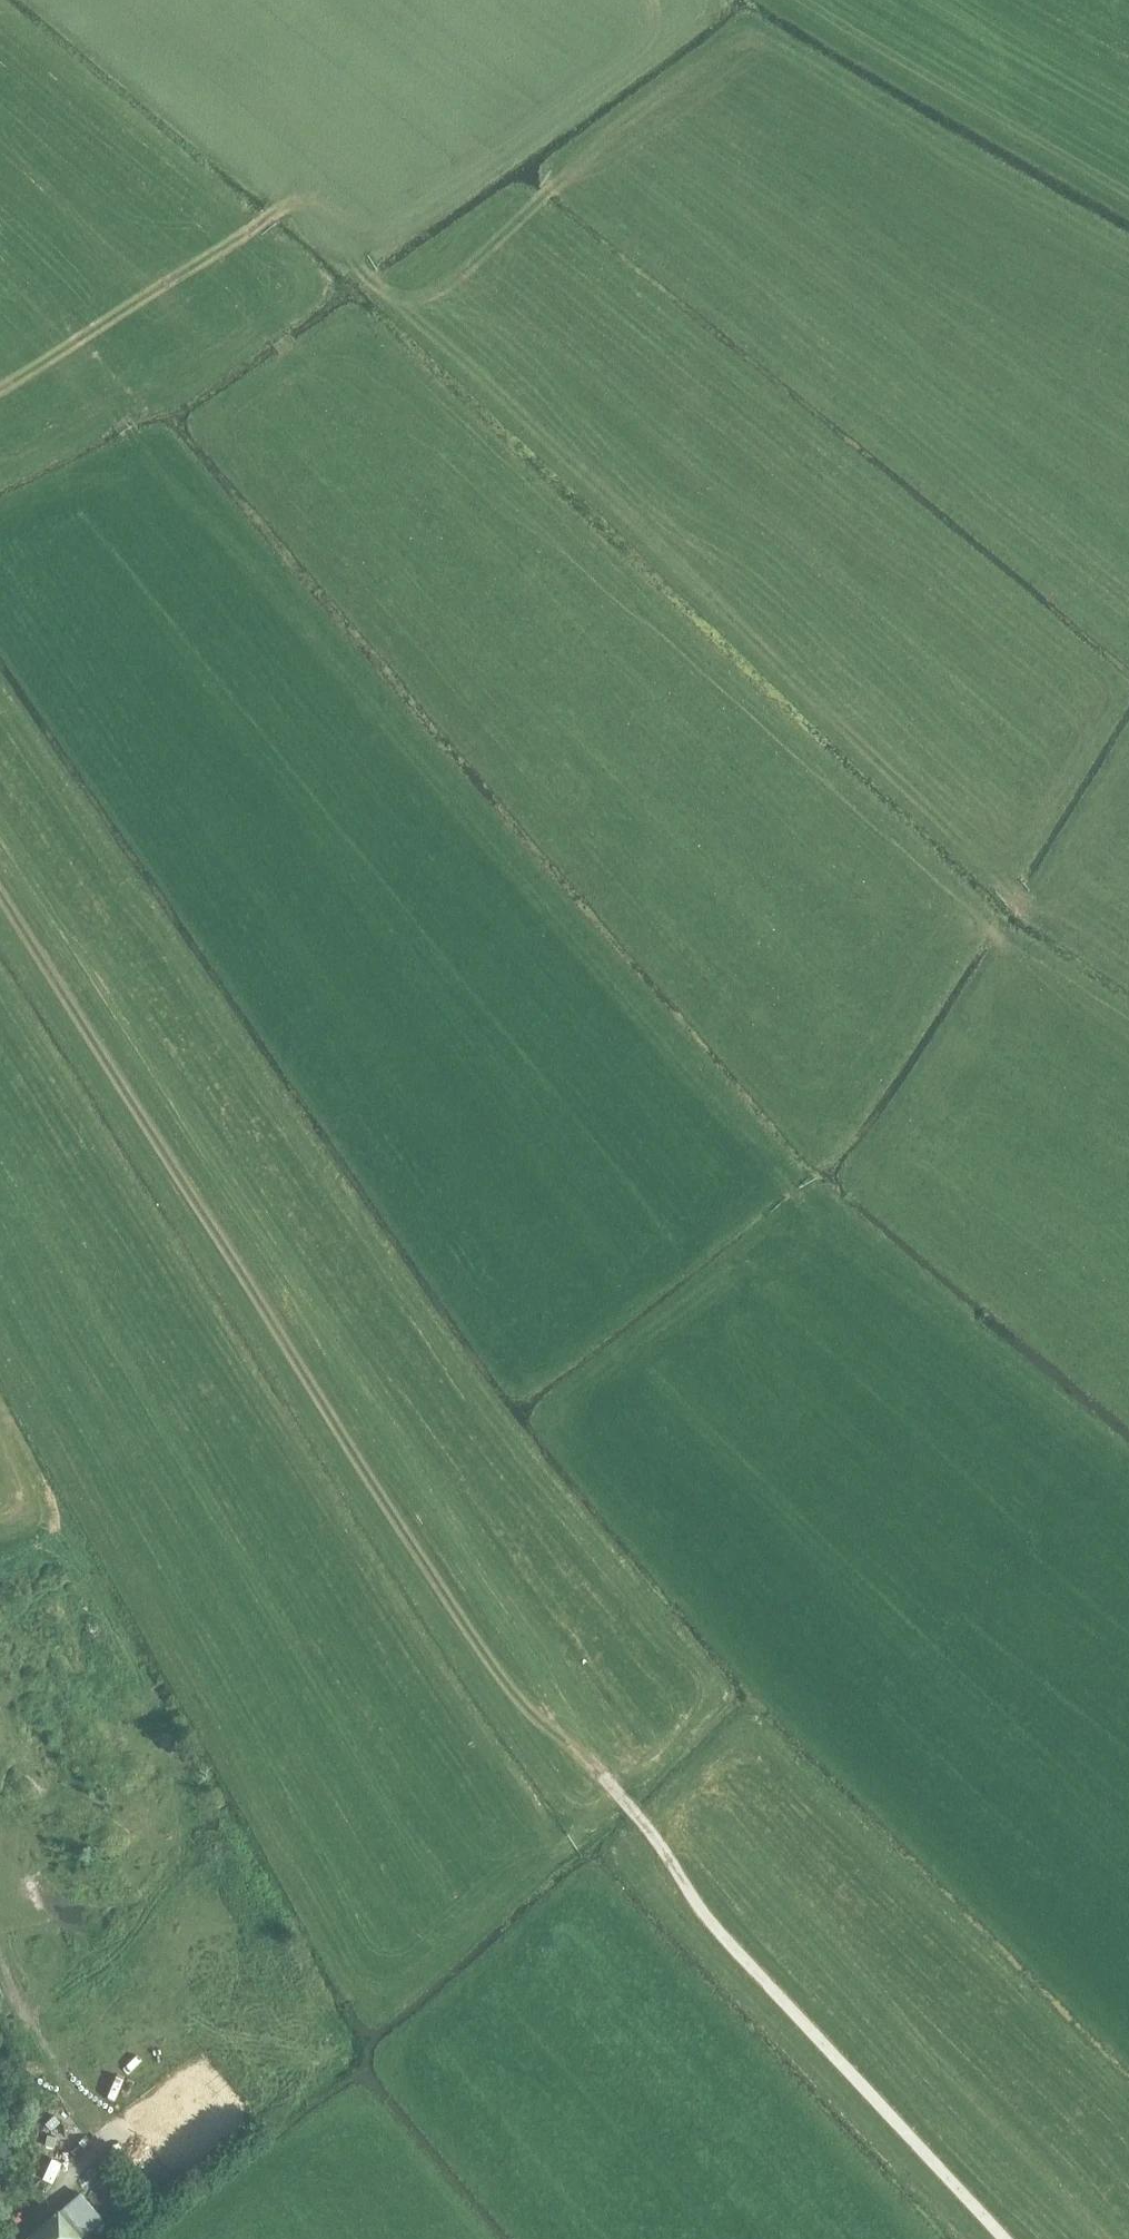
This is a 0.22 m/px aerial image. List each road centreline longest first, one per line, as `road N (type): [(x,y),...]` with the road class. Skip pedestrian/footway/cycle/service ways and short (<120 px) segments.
road 1 (track): [(0,866),(696,1903),(1007,2238)]
road 2 (track): [(1128,1484),(822,1224),(142,443),(70,345)]
road 3 (track): [(420,0),(283,204),(70,345)]
road 4 (track): [(218,247),(299,360)]

